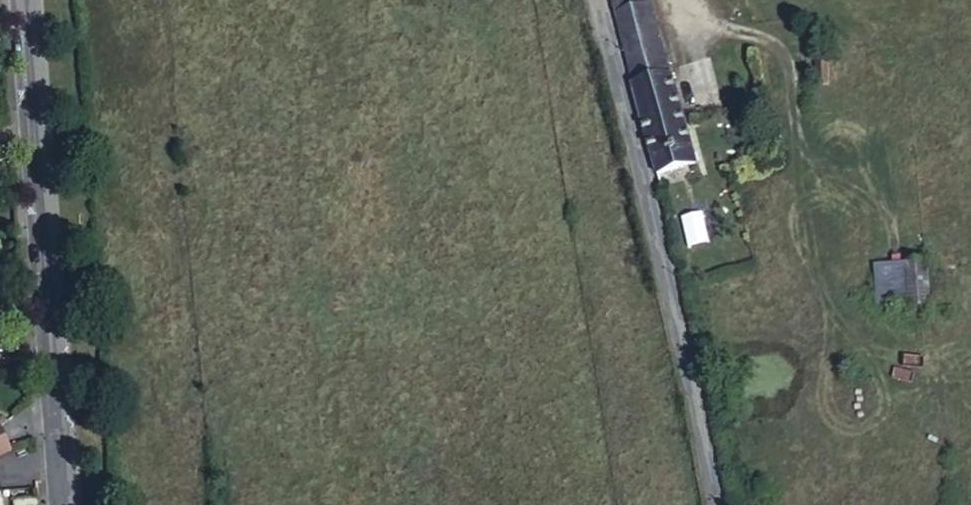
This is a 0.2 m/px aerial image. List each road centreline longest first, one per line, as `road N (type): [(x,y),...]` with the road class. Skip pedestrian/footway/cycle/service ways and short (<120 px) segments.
road 1 (residential): [(603,0),(718,504)]
road 2 (residential): [(50,504),(23,0)]

